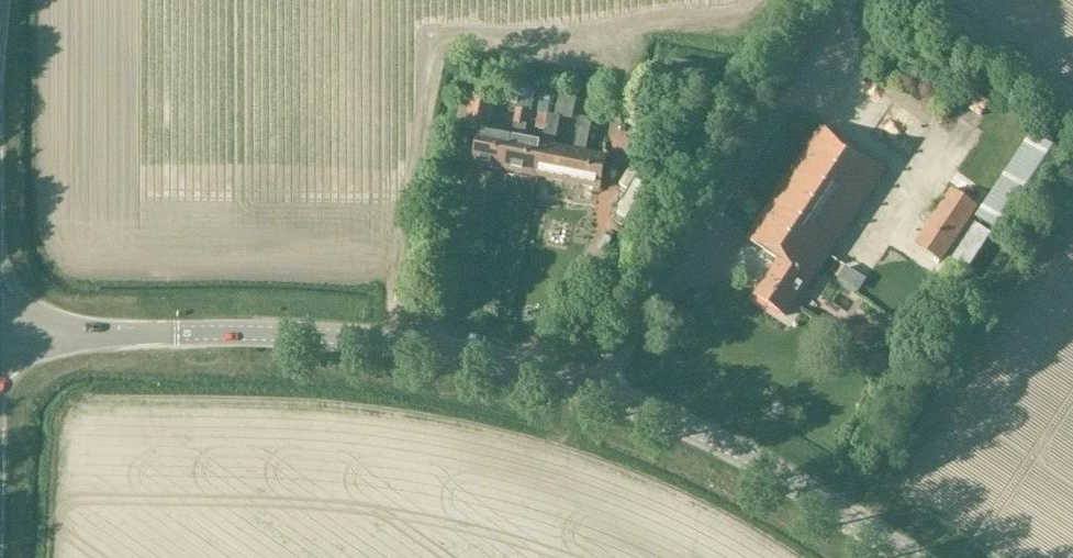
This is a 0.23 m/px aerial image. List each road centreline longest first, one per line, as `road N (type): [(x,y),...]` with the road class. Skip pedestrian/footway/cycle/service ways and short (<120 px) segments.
road 1 (secondary): [(911,557),(693,430),(509,365),(338,338),(55,334)]

